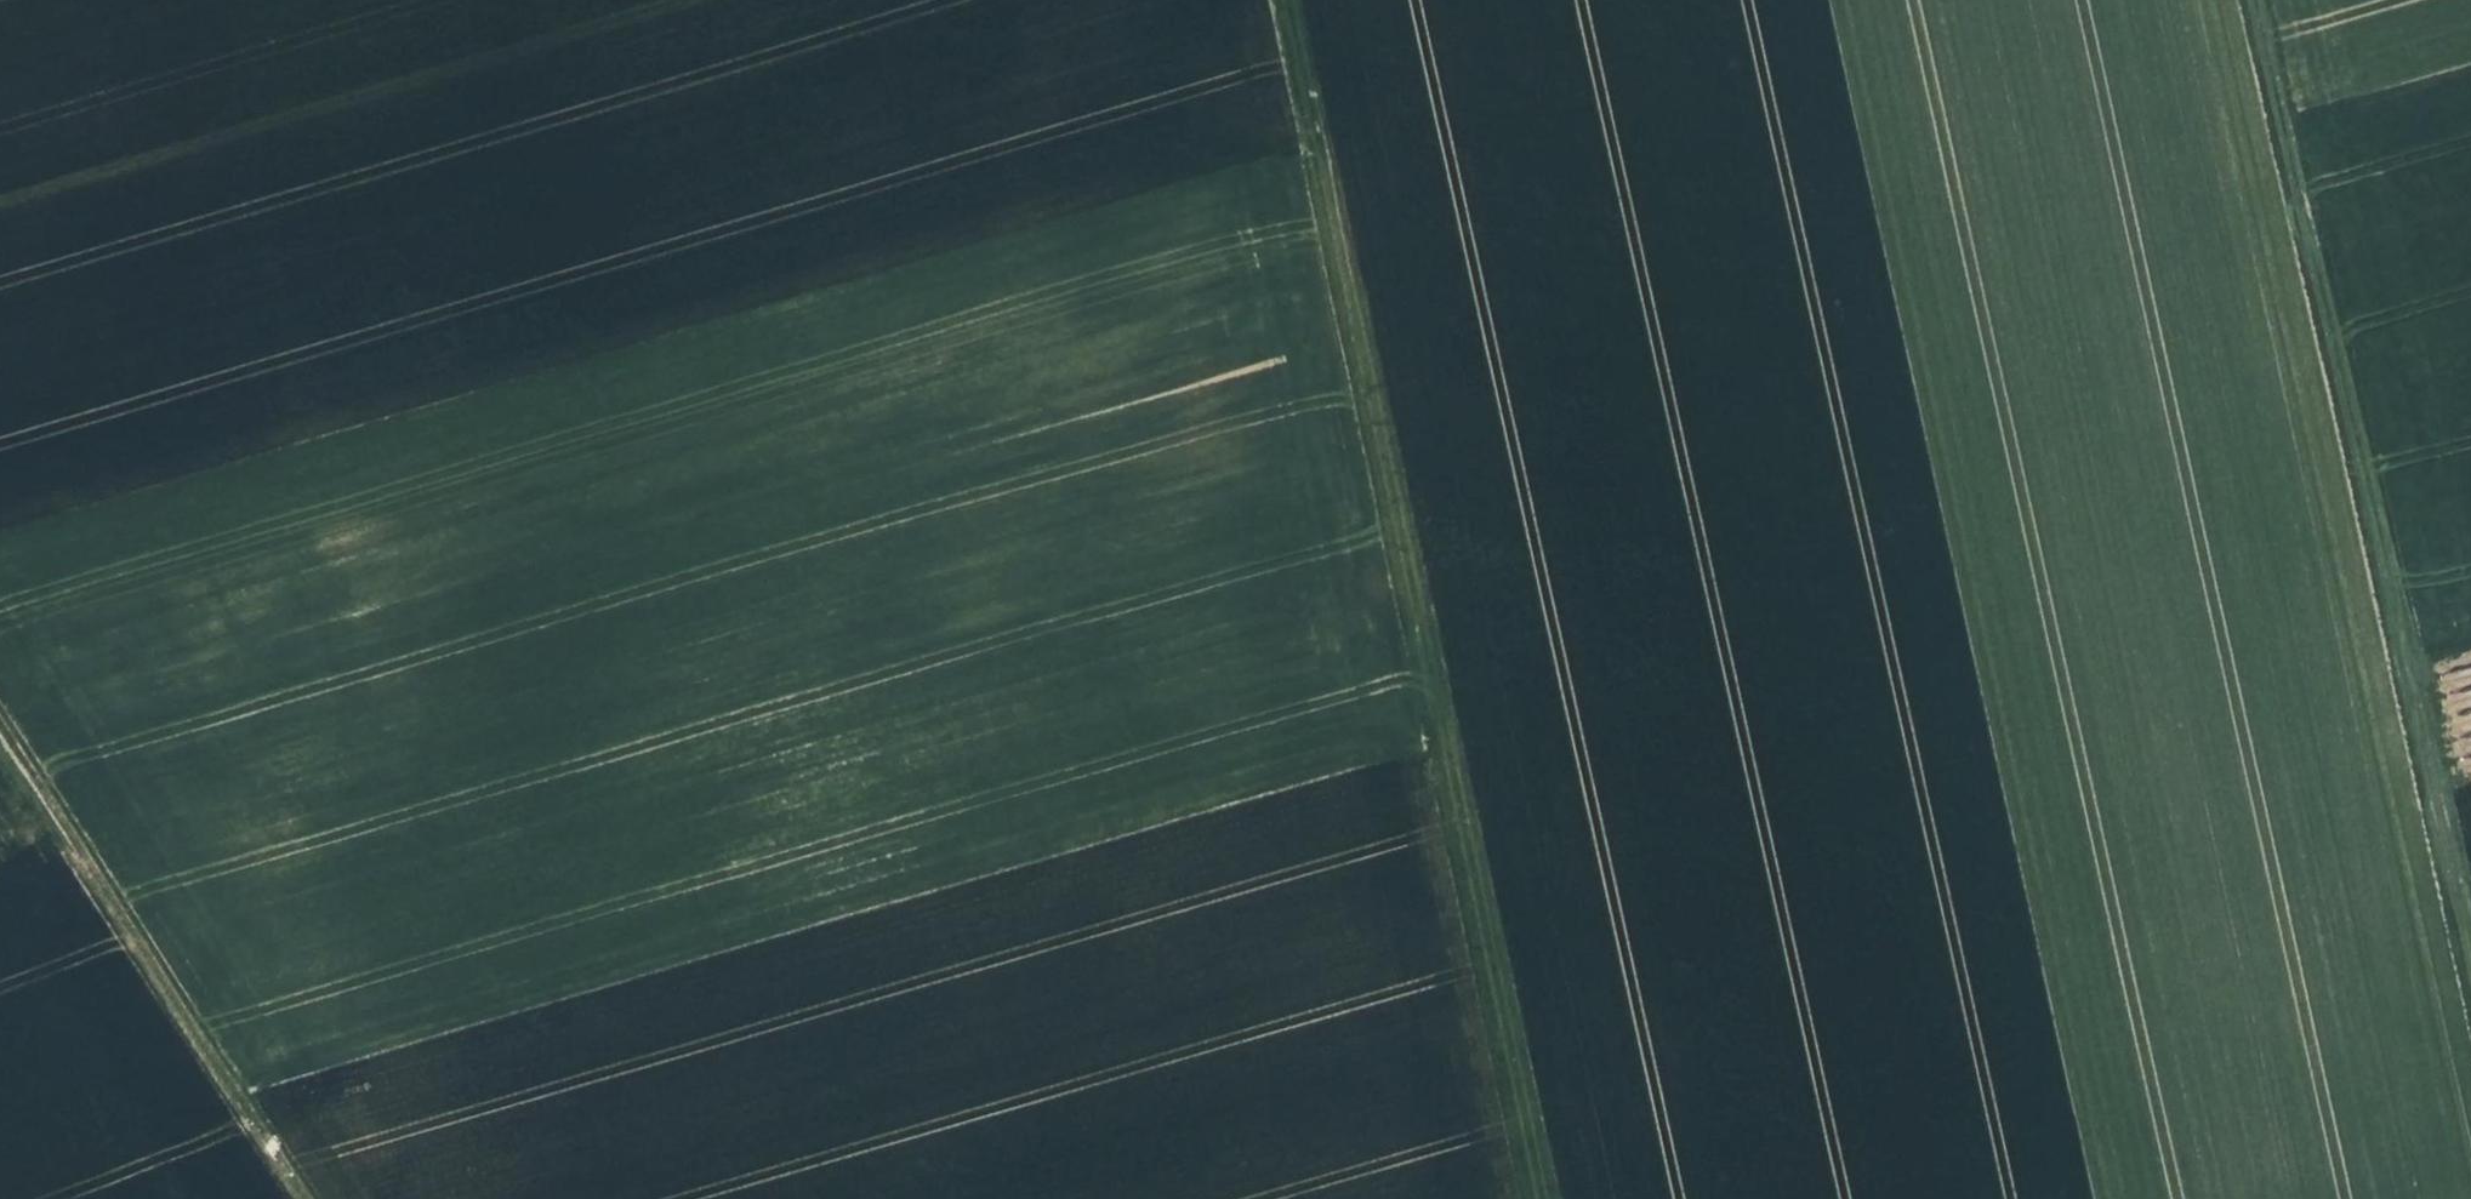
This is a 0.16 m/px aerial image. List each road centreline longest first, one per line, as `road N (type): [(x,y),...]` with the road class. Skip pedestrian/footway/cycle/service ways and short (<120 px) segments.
road 1 (track): [(2257,0),(2470,968)]
road 2 (track): [(309,1198),(0,718)]

